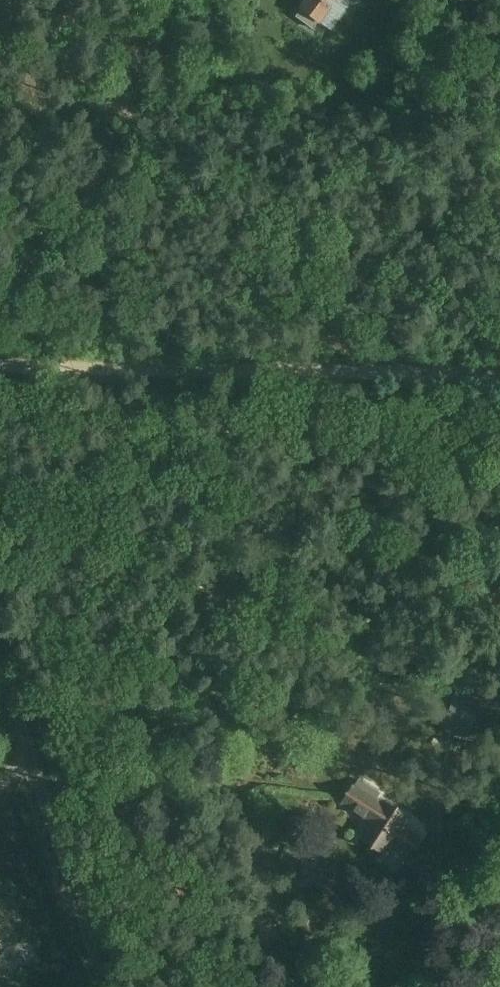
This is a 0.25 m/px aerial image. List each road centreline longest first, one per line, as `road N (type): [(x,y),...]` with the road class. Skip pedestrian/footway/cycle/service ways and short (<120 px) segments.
road 1 (unclassified): [(499,370),(0,361)]
road 2 (track): [(97,986),(0,675)]

